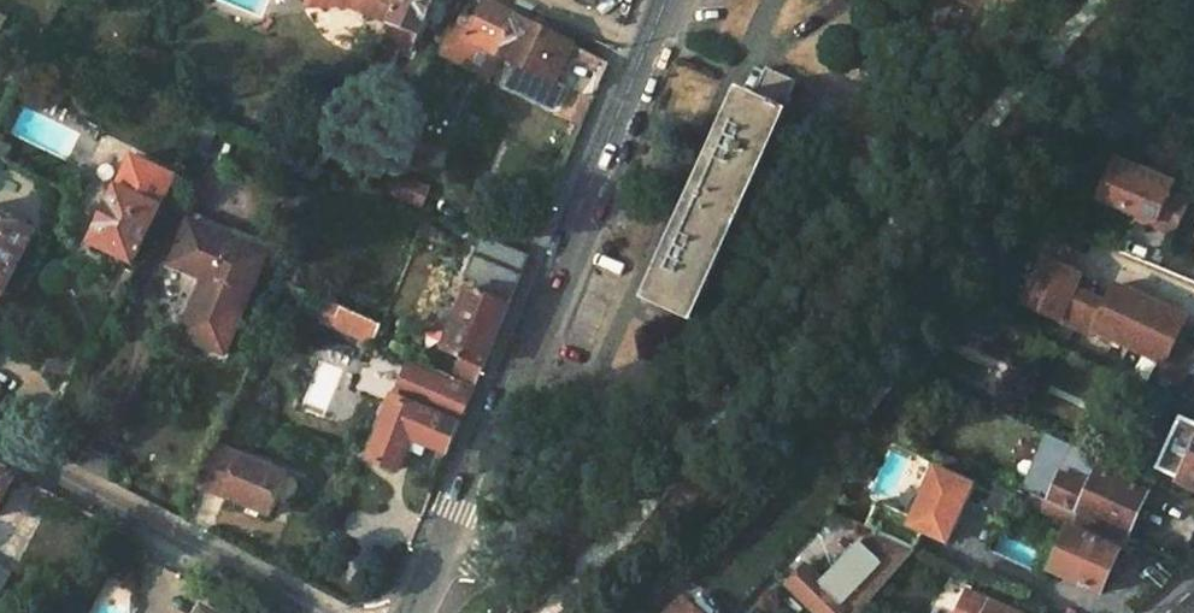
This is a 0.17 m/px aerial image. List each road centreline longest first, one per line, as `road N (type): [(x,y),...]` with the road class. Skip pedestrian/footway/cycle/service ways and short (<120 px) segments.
road 1 (residential): [(442,540),(638,69)]
road 2 (residential): [(0,443),(328,612)]
road 3 (residential): [(638,69),(500,0)]

